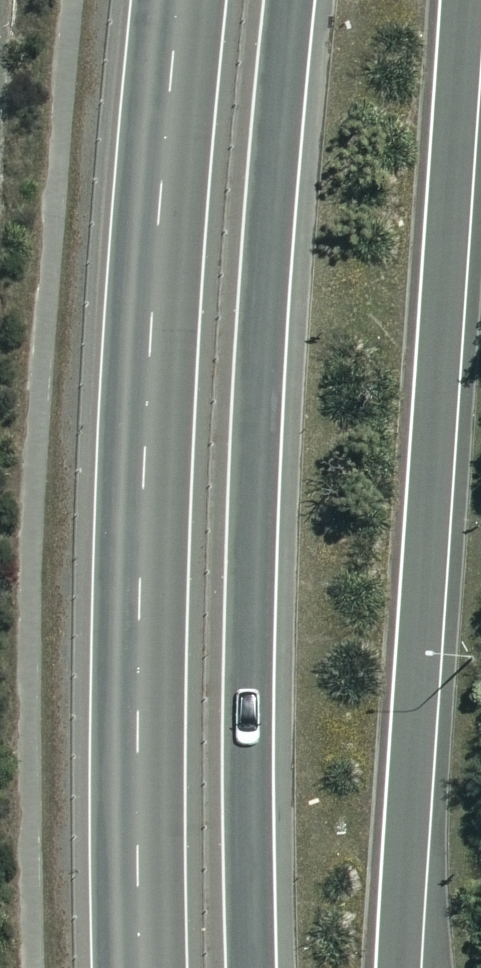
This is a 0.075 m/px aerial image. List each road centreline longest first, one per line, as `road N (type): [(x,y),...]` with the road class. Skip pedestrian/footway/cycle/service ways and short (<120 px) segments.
road 1 (trunk): [(471,0),(418,606),(397,967)]
road 2 (trunk): [(299,0),(263,393),(248,740),(251,967)]
road 3 (trunk): [(143,967),(156,384),(189,0)]

